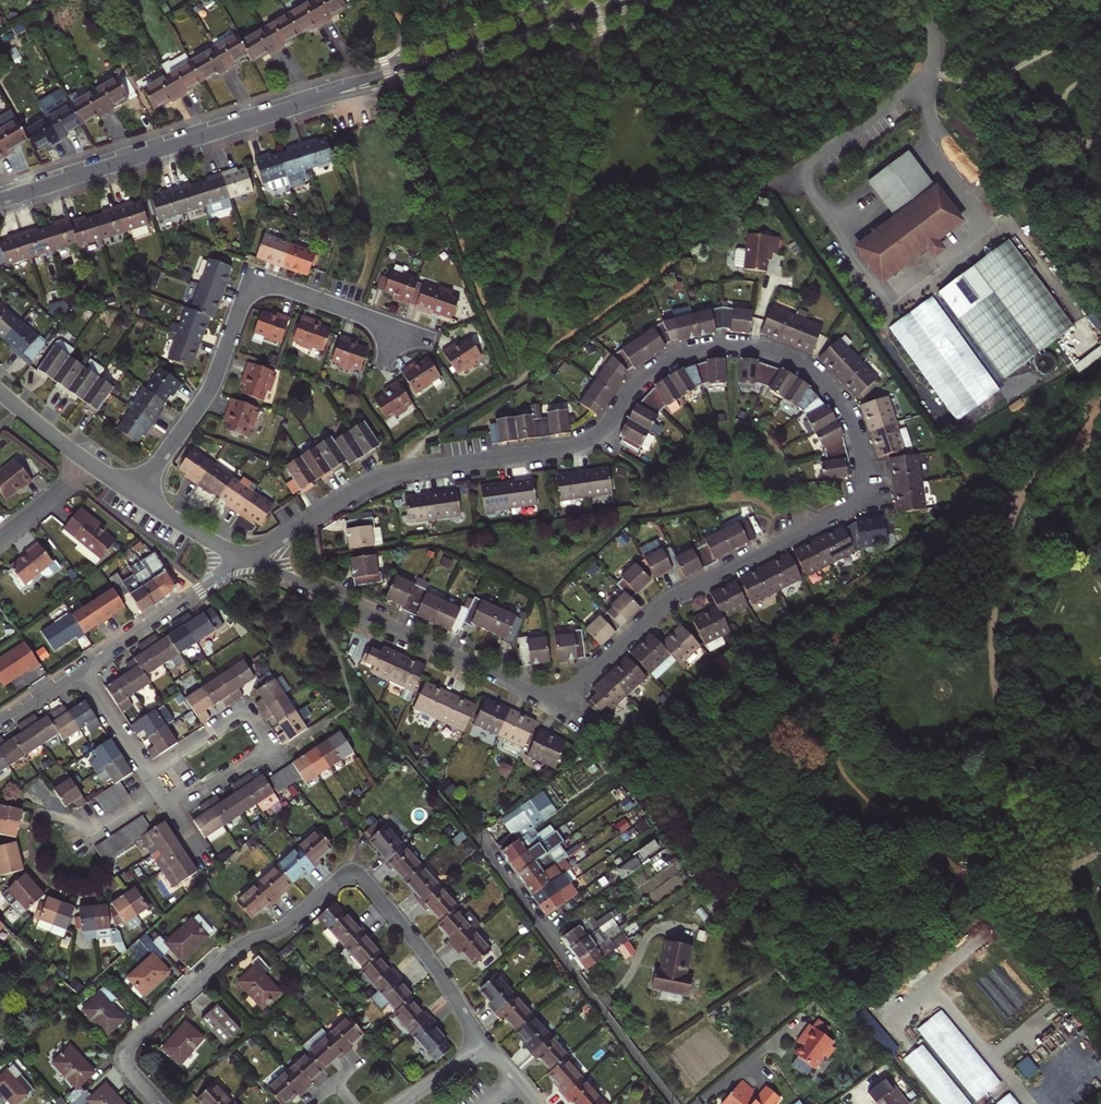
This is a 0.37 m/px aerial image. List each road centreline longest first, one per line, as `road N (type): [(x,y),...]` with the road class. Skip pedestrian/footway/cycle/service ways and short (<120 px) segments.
road 1 (residential): [(245,559),(525,689),(556,695),(577,686),(666,601),(851,508),(867,488),(853,423),(829,386),(782,353),(726,345),(653,369),(585,443),(397,472),(334,503)]
road 2 (residential): [(398,328),(276,285),(251,289),(208,392),(136,496)]
road 3 (tertiary): [(319,98),(376,89),(652,0)]
road 4 (residential): [(161,1103),(125,1063),(133,1043),(235,951),(284,928),(342,878)]
road 5 (tertiary): [(0,201),(319,98)]
road 6 (residential): [(673,1103),(473,834)]
road 7 (tertiary): [(615,0),(319,98)]
road 8 (residential): [(76,670),(205,862)]
road 9 (residential): [(483,1045),(434,966),(363,879),(342,878)]
road 10 (residential): [(76,670),(245,559)]
road 11 (residential): [(136,496),(245,559)]

